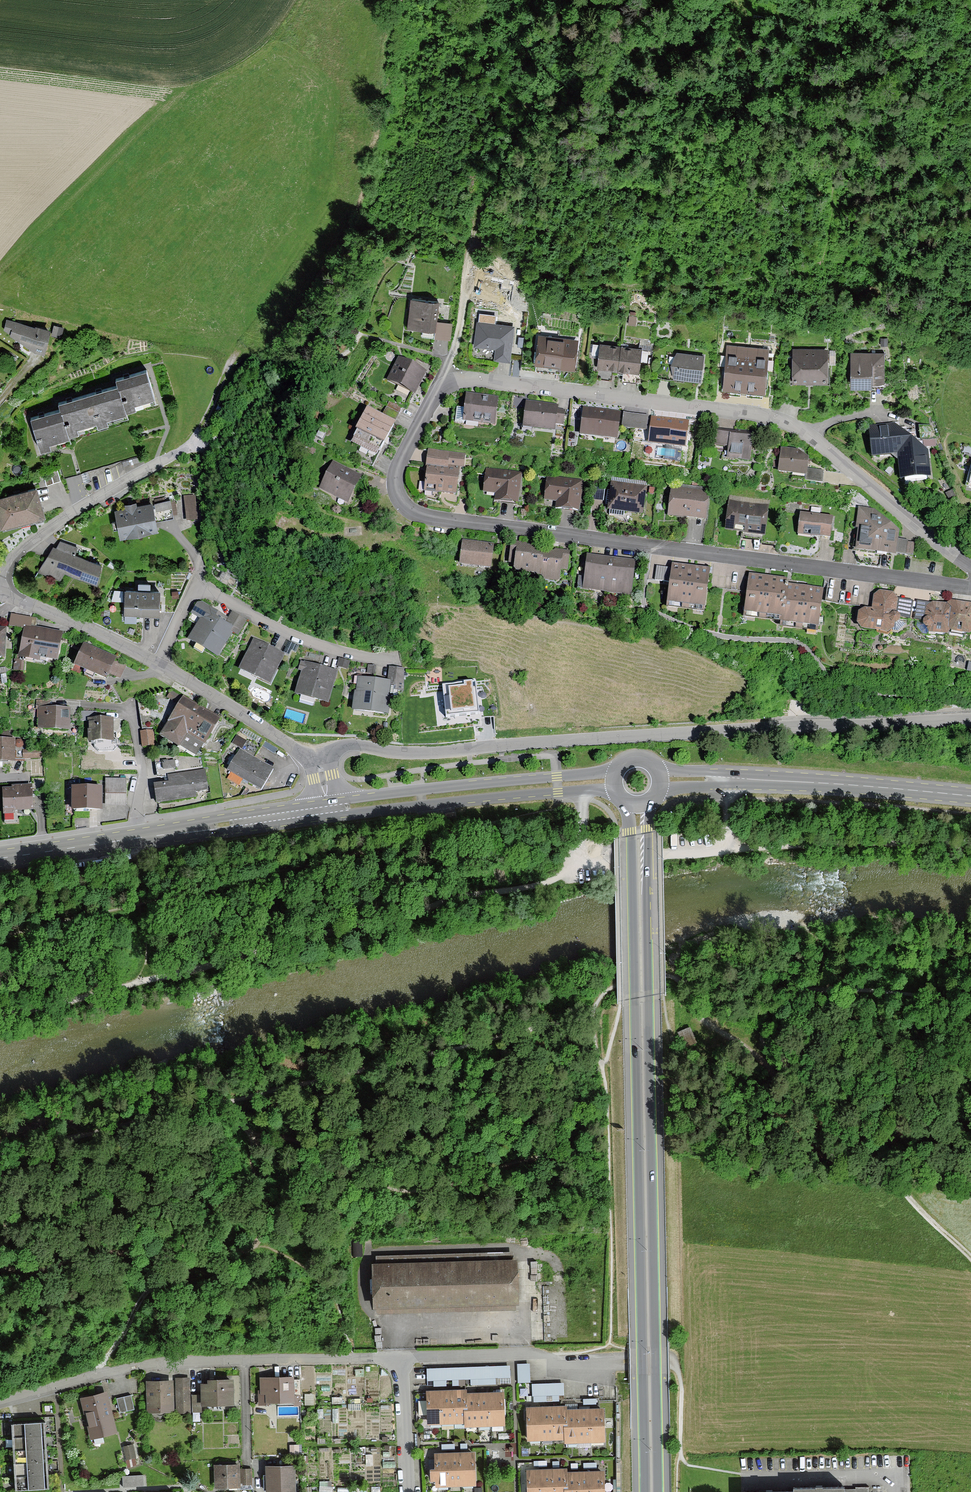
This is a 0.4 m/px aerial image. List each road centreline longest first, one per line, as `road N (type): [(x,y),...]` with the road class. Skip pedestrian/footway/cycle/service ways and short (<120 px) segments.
road 1 (track): [(0,1153),(590,1014),(607,991),(667,975),(701,1017),(852,1130),(970,1258)]
road 2 (track): [(970,846),(836,841),(577,867),(539,886),(449,900),(401,919),(0,1016)]
road 3 (residential): [(439,390),(396,478),(413,513),(970,587)]
road 4 (residential): [(327,757),(347,744),(418,755),(970,718)]
road 5 (residential): [(970,568),(786,422),(466,379),(439,390)]
road 6 (residential): [(0,1401),(141,1366),(395,1358),(406,1491)]
road 7 (primary): [(642,997),(651,1491)]
road 8 (track): [(542,79),(481,206),(460,324),(439,390)]
road 9 (secondary): [(318,811),(0,858)]
road 10 (primary): [(660,781),(970,797)]
road 11 (secondary): [(615,771),(350,799),(334,809)]
road 12 (secondary): [(334,809),(350,814),(614,790)]
road 13 (track): [(693,1004),(711,995),(846,987),(970,1000)]
road 14 (residential): [(0,582),(13,560),(55,524),(204,444)]
road 15 (track): [(94,1376),(153,1286),(260,1241)]
road 16 (residential): [(393,659),(295,638),(198,586)]
road 17 (primary): [(642,997),(638,806)]
road 18 (residential): [(153,662),(311,761)]
road 19 (residential): [(0,590),(153,662)]
road 20 (residential): [(896,1491),(896,1475),(743,1475)]
road 21 (track): [(970,1119),(896,1119),(852,1130)]

